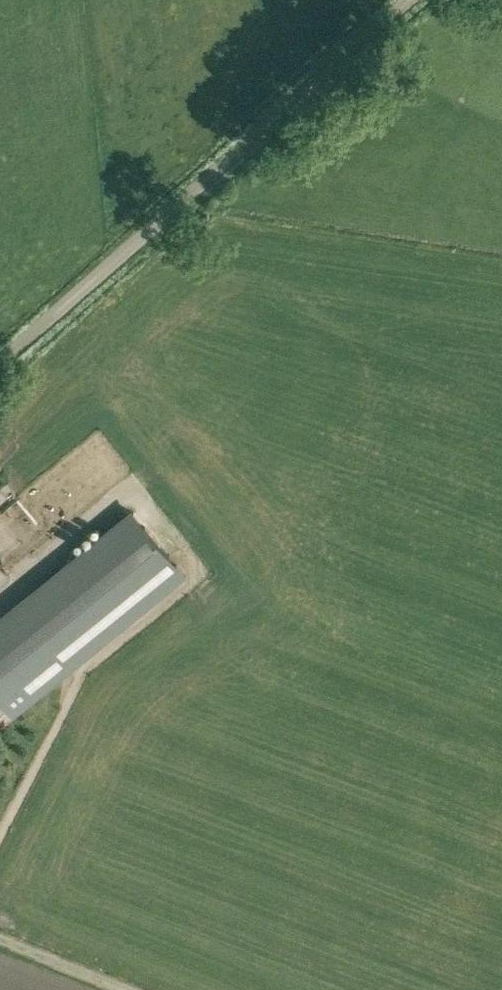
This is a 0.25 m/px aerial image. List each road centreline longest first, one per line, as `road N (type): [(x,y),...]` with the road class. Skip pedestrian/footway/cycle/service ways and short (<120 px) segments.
road 1 (unclassified): [(0,364),(408,0)]

